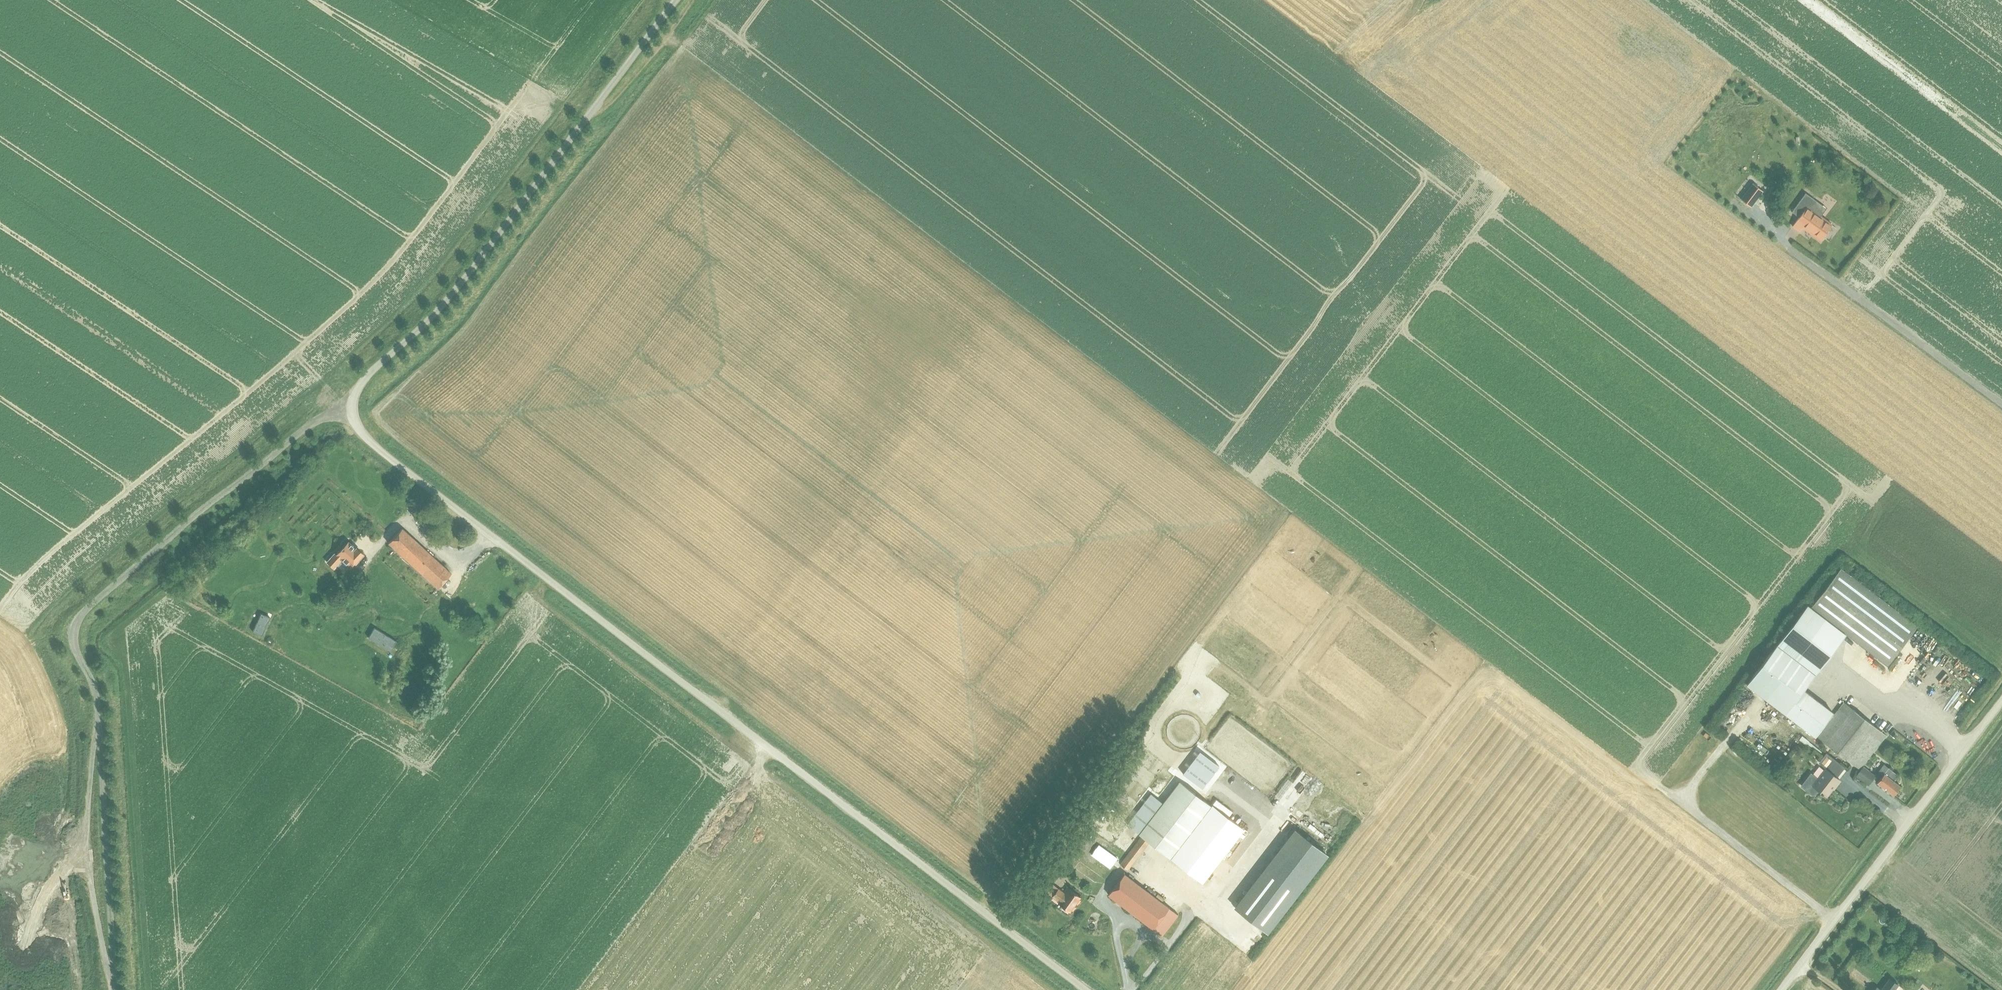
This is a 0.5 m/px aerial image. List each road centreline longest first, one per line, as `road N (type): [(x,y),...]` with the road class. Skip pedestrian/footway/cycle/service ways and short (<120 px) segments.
road 1 (unclassified): [(1086,989),(373,445),(354,420),(361,383),(451,294),(674,0)]
road 2 (track): [(352,411),(331,414),(283,447),(76,622),(76,650),(97,706),(114,989)]
road 3 (unclassified): [(1781,989),(2001,700)]

